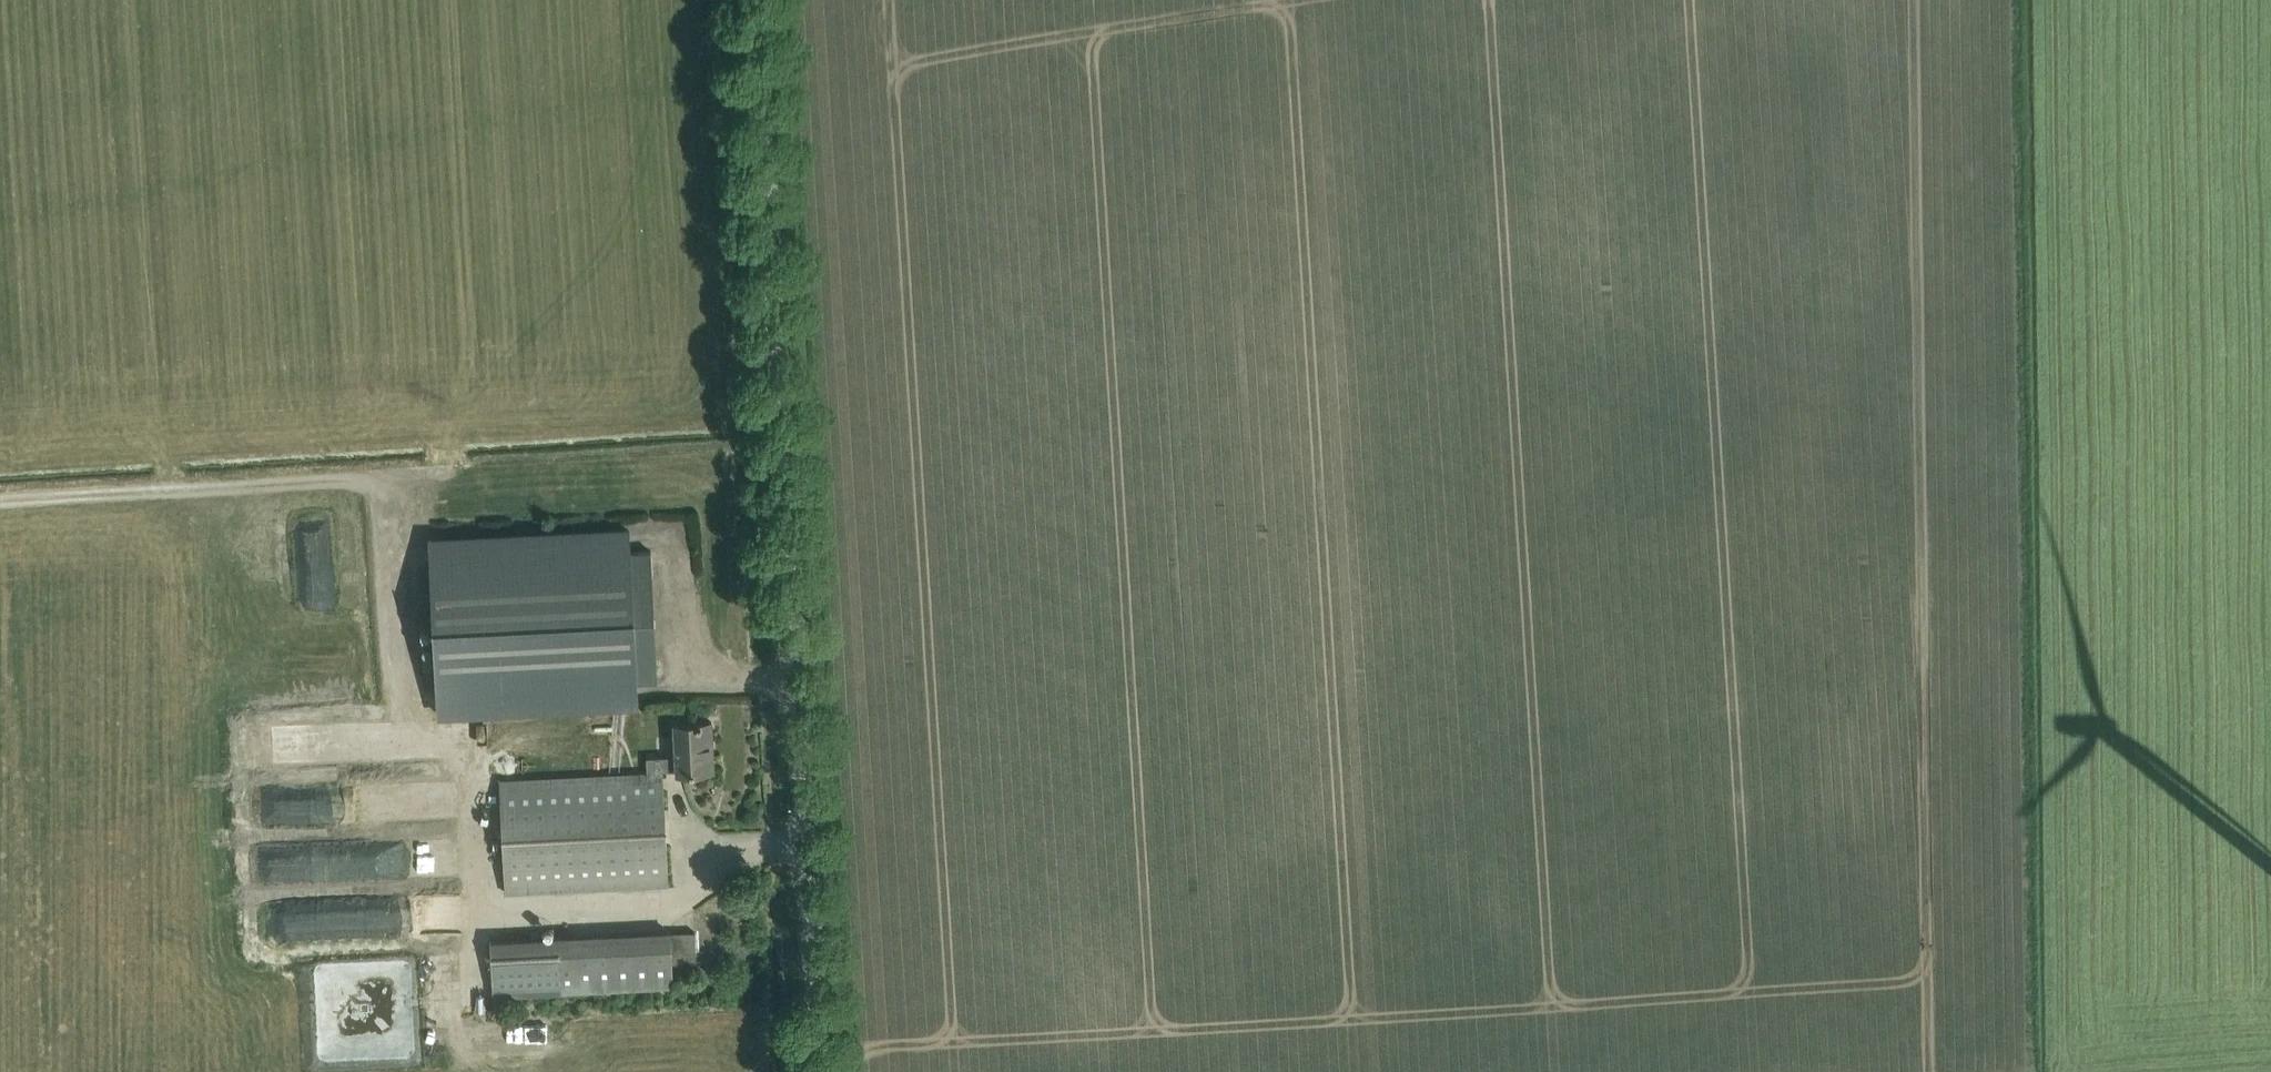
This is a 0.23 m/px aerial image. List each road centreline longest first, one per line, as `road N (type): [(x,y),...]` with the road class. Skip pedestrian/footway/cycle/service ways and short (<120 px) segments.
road 1 (unclassified): [(812,1071),(747,0)]

